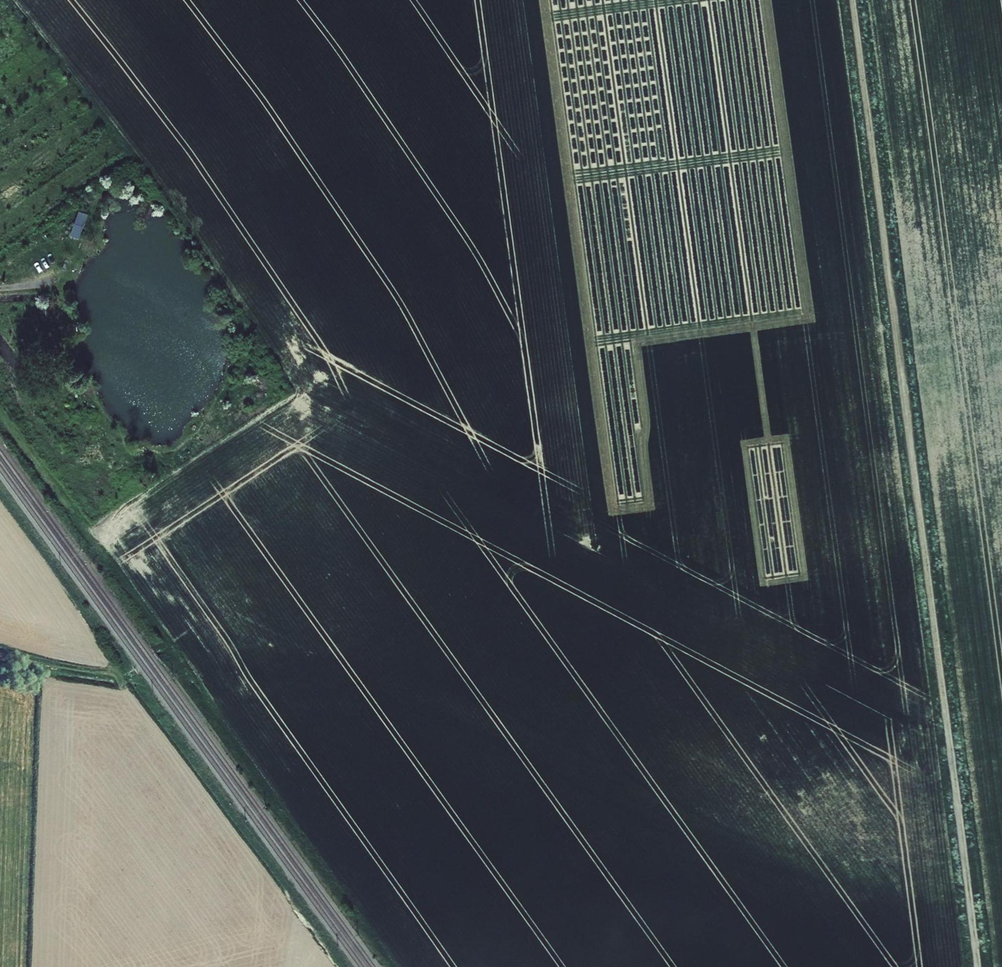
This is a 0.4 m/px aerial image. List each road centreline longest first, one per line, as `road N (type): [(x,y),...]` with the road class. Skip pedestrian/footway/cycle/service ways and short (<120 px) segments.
road 1 (track): [(977,966),(852,0)]

